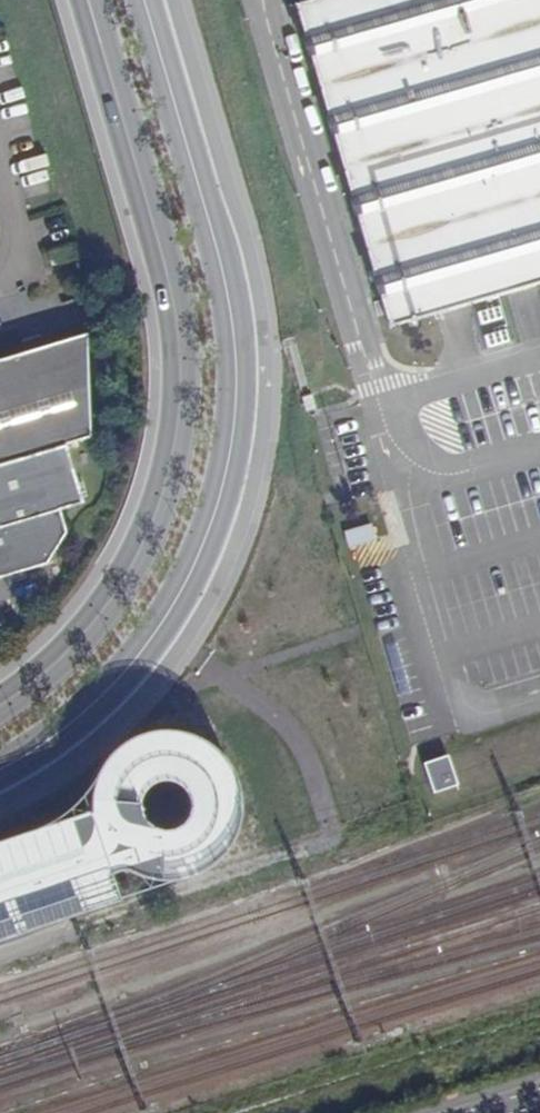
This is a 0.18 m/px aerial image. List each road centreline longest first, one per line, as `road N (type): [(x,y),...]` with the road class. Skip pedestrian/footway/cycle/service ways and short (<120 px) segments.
road 1 (tertiary): [(89,0),(173,295),(181,399),(159,505),(118,588),(55,665),(0,705)]

